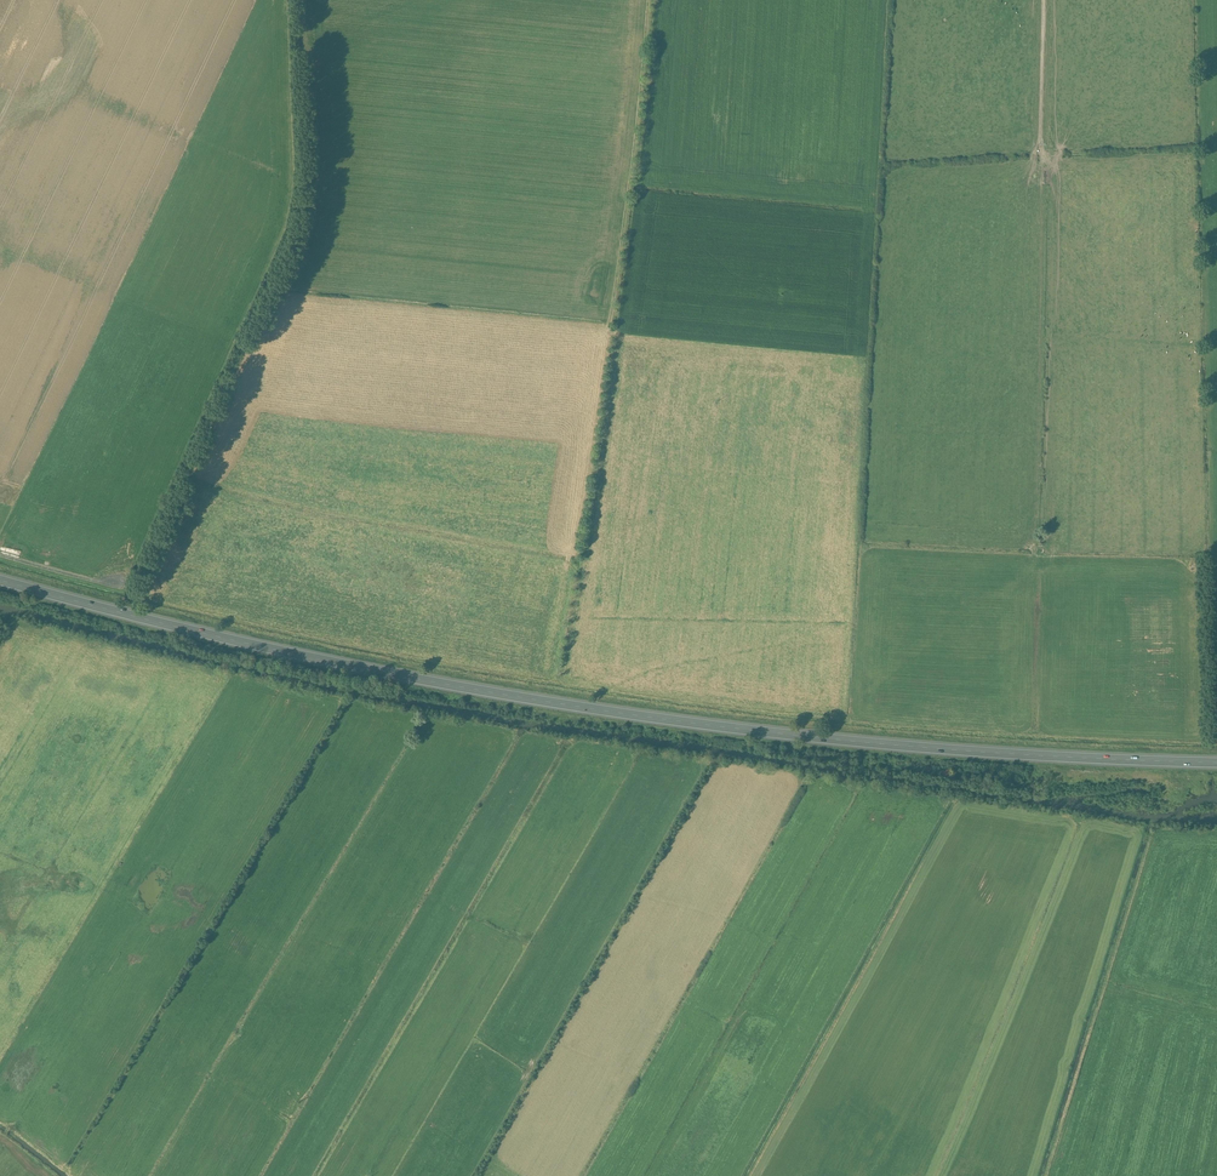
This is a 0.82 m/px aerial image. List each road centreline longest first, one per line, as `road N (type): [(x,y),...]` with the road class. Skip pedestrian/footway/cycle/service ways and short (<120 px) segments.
road 1 (primary): [(1216,762),(978,752),(591,708),(265,647),(0,579)]
road 2 (track): [(610,330),(649,0)]
road 3 (track): [(119,581),(0,555)]

